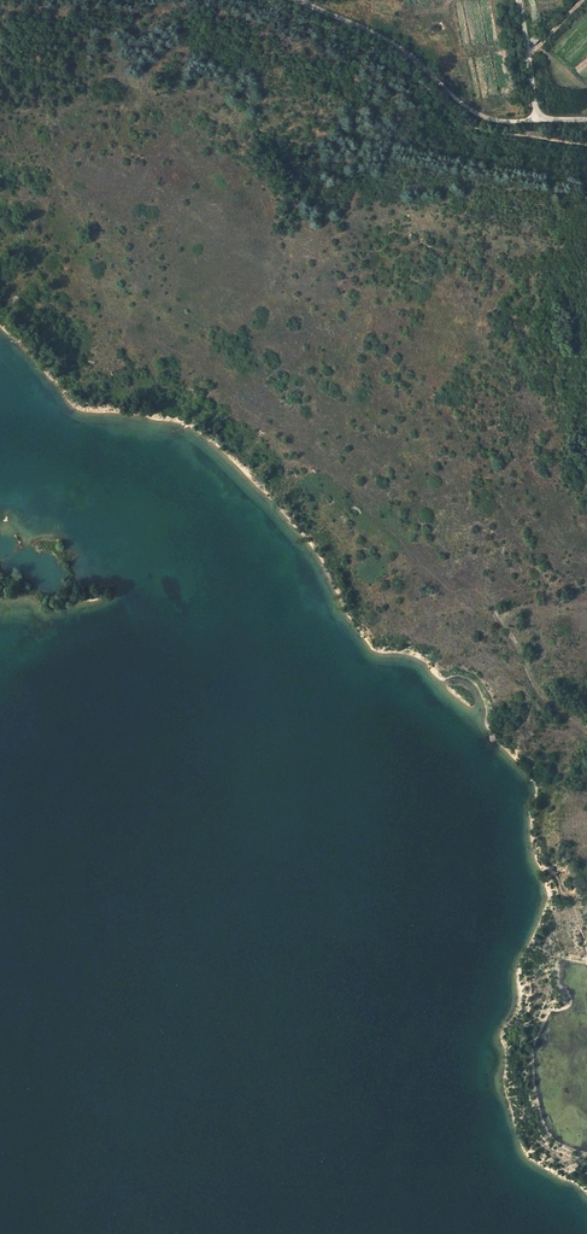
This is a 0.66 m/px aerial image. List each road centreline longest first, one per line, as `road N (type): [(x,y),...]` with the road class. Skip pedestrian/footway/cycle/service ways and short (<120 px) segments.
road 1 (unclassified): [(536,120),(496,121),(468,108),(389,39),(298,0)]
road 2 (unclassified): [(536,120),(520,0)]

